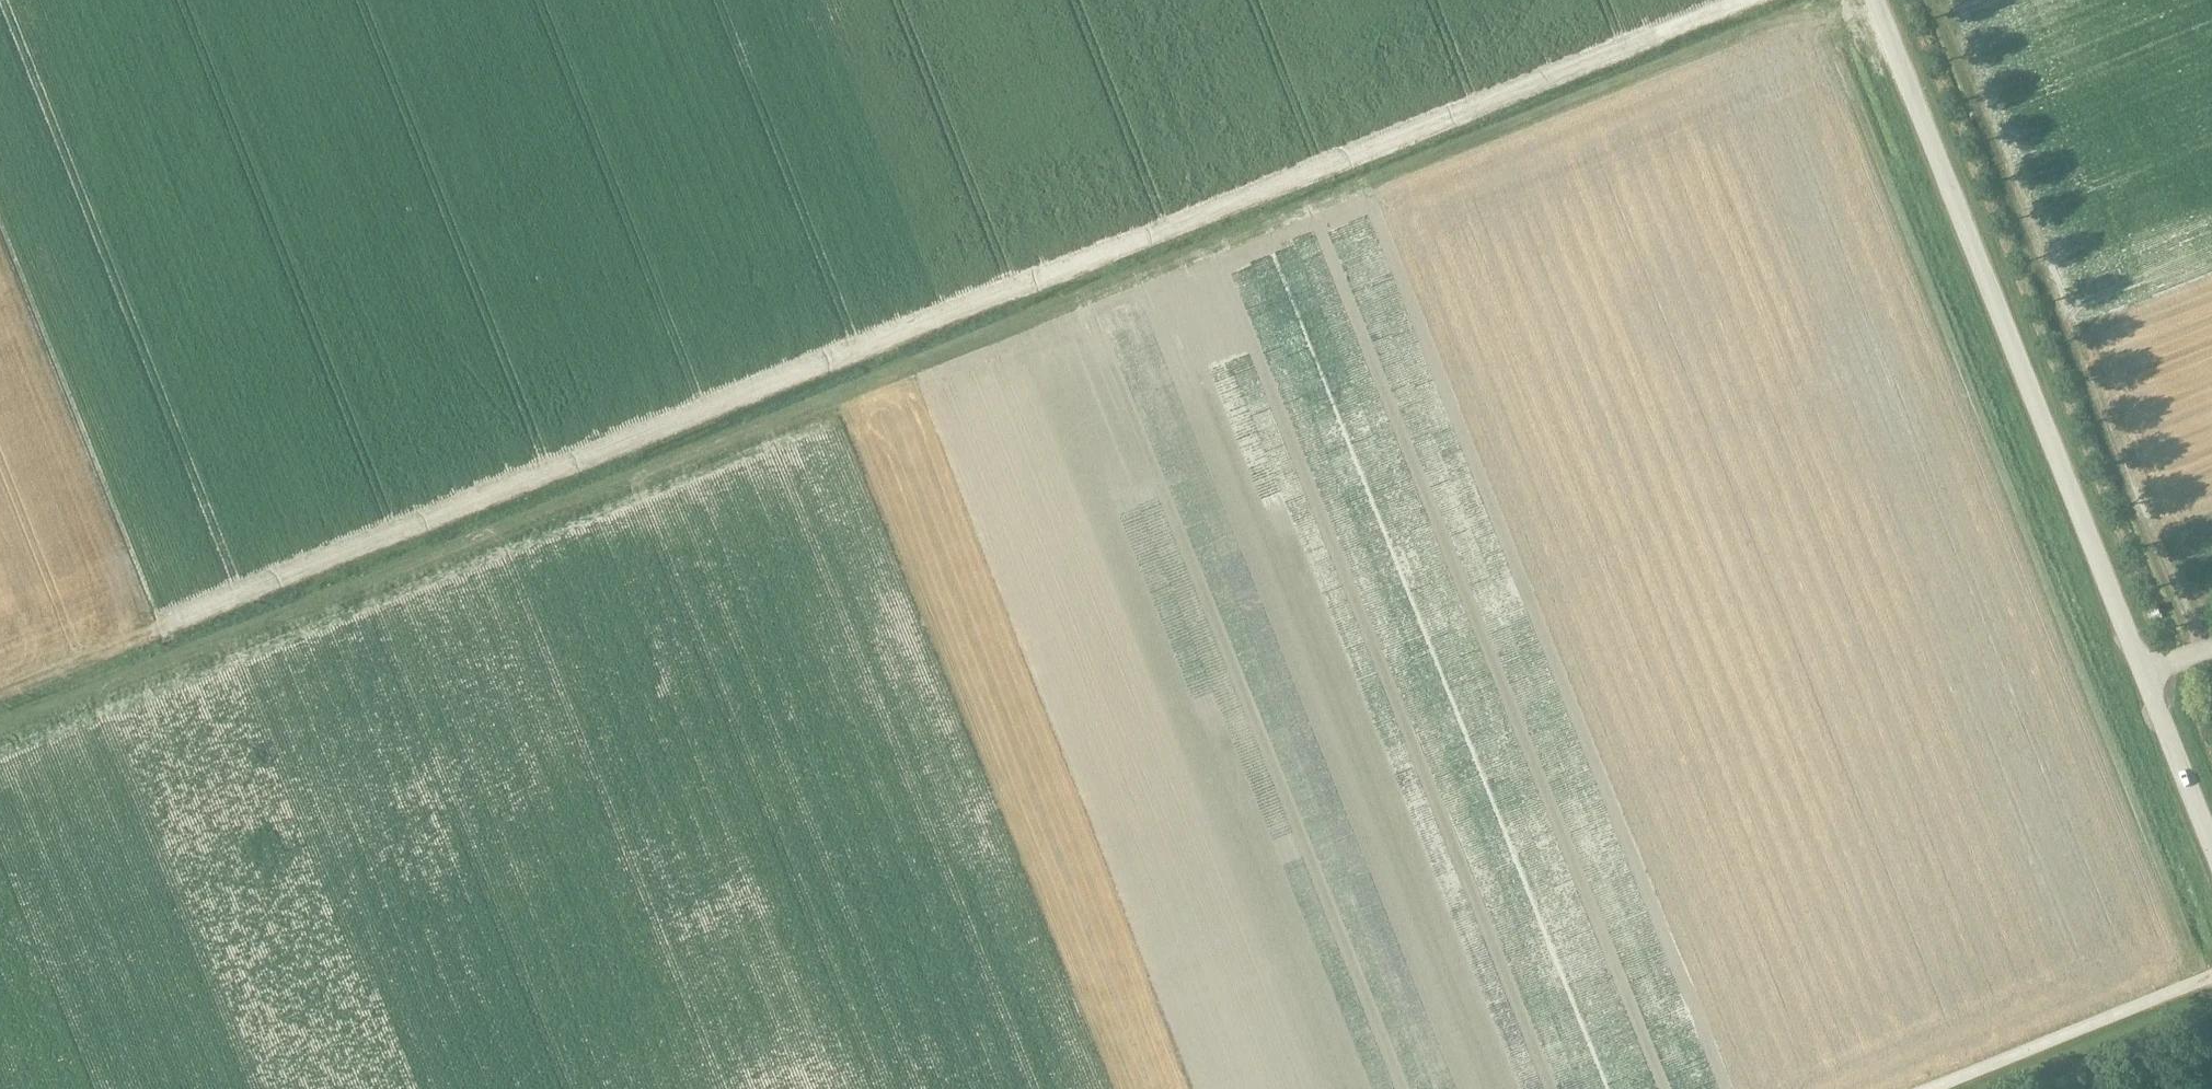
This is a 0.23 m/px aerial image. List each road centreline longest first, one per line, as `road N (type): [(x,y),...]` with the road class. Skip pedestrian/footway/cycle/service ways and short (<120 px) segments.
road 1 (unclassified): [(2211,848),(1872,0)]

